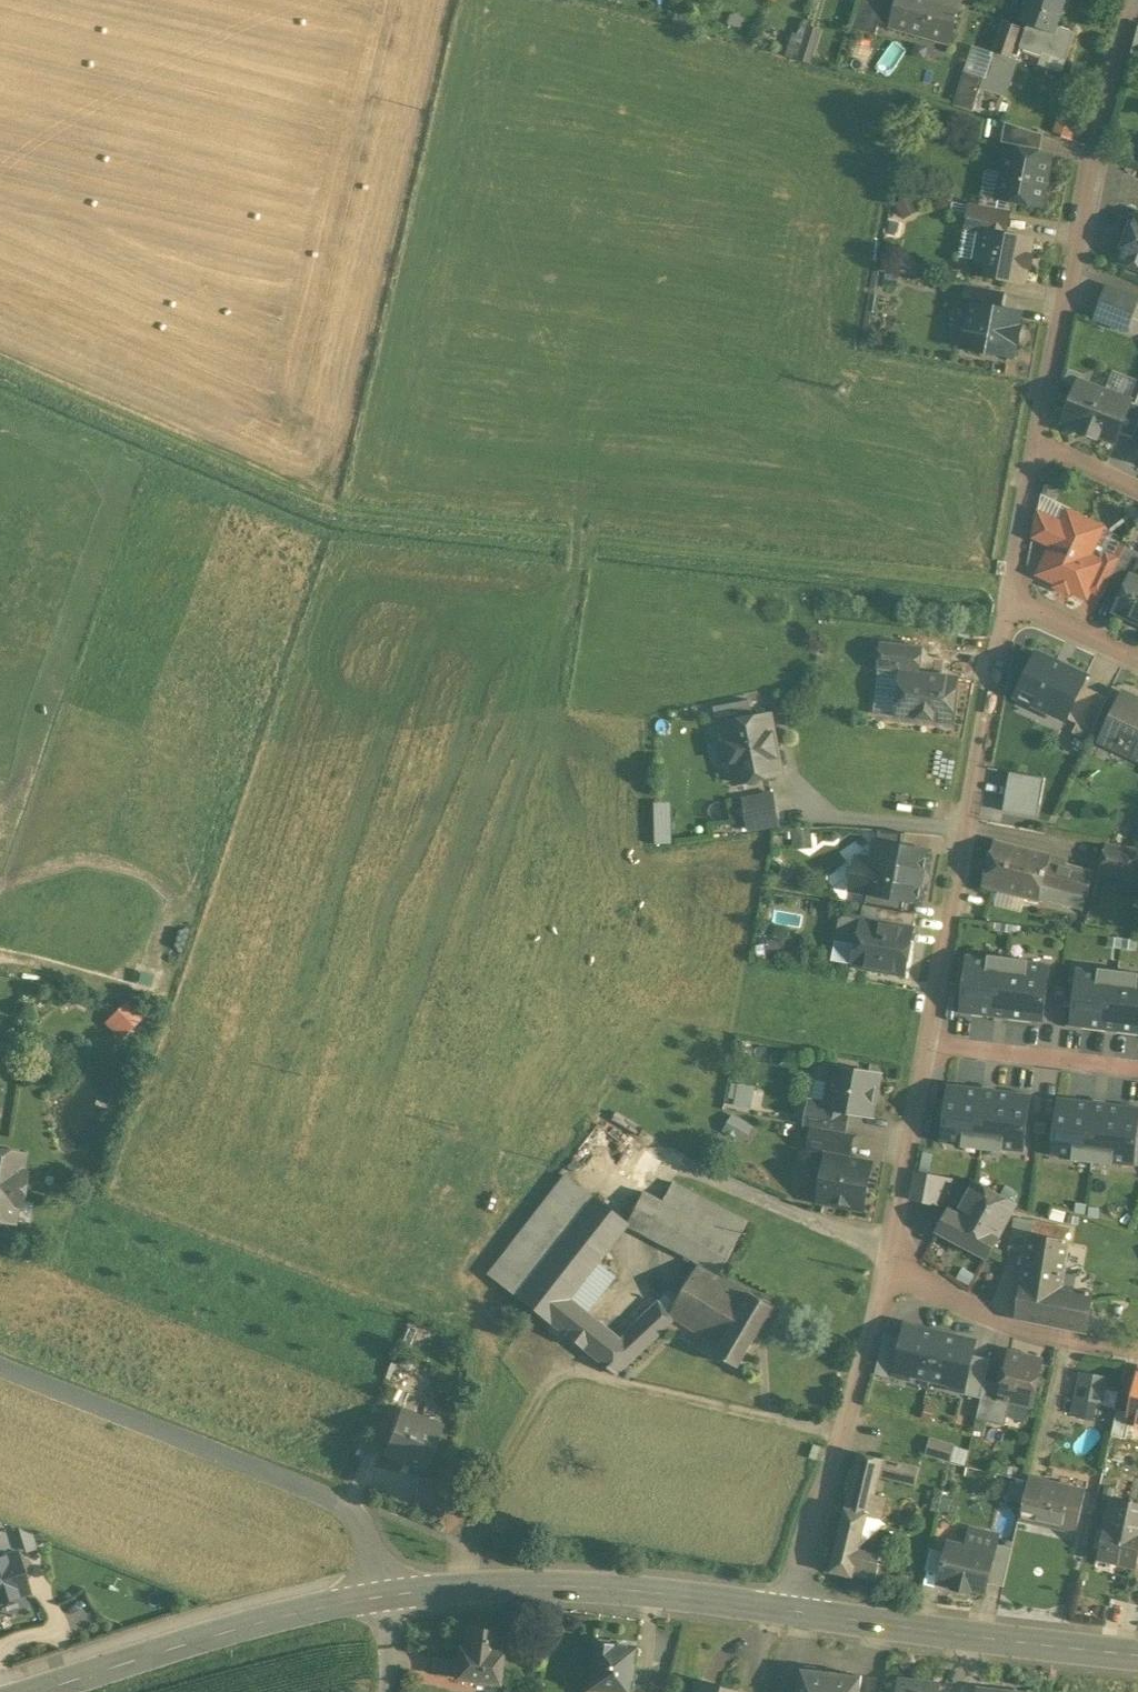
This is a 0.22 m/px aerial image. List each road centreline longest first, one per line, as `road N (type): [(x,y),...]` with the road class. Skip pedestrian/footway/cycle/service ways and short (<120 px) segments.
road 1 (track): [(0,366),(335,510),(977,582),(1009,597)]
road 2 (residential): [(890,1256),(1009,597)]
road 3 (residential): [(379,1597),(369,1548),(338,1501),(0,1366)]
road 4 (residential): [(1038,440),(1083,175),(1132,0)]
road 5 (secondary): [(379,1597),(574,1586),(788,1610)]
road 6 (residential): [(788,1610),(890,1256)]
road 7 (secondary): [(38,1691),(239,1628),(379,1597)]
road 8 (secondary): [(788,1610),(1137,1655)]
road 9 (residential): [(890,1256),(1003,1321),(1137,1350)]
road 10 (residential): [(1009,597),(1038,440)]
road 11 (residential): [(1009,597),(1137,657)]

